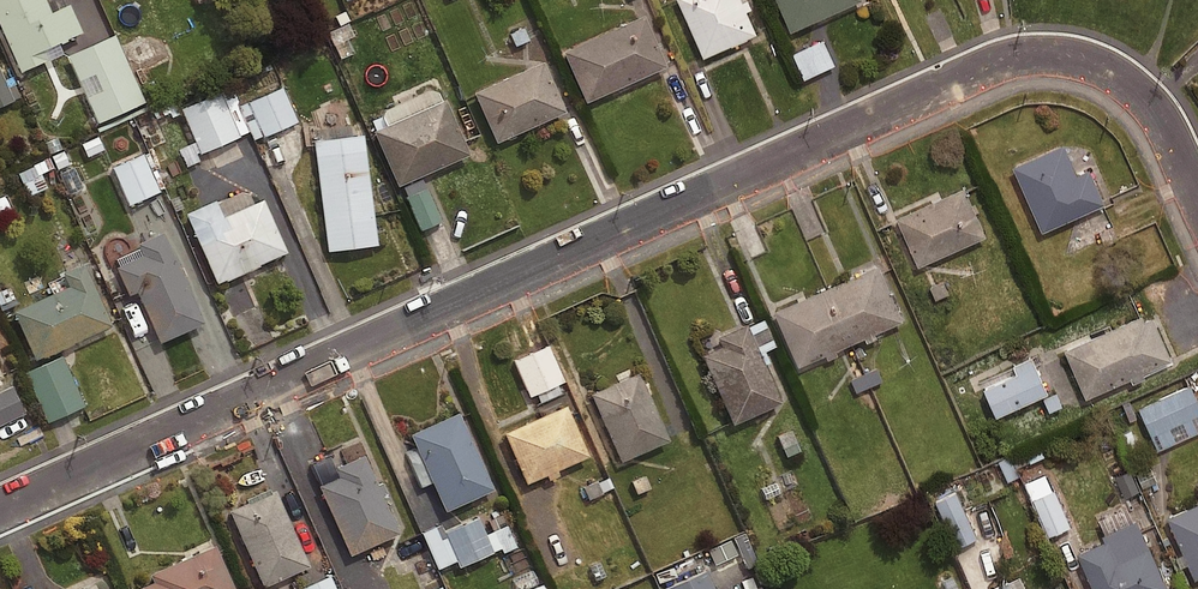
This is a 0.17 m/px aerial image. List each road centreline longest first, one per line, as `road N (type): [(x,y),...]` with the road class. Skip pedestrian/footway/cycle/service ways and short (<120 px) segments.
road 1 (residential): [(1197,204),(1162,122),(1112,72),(1039,54),(1000,62),(0,511)]

